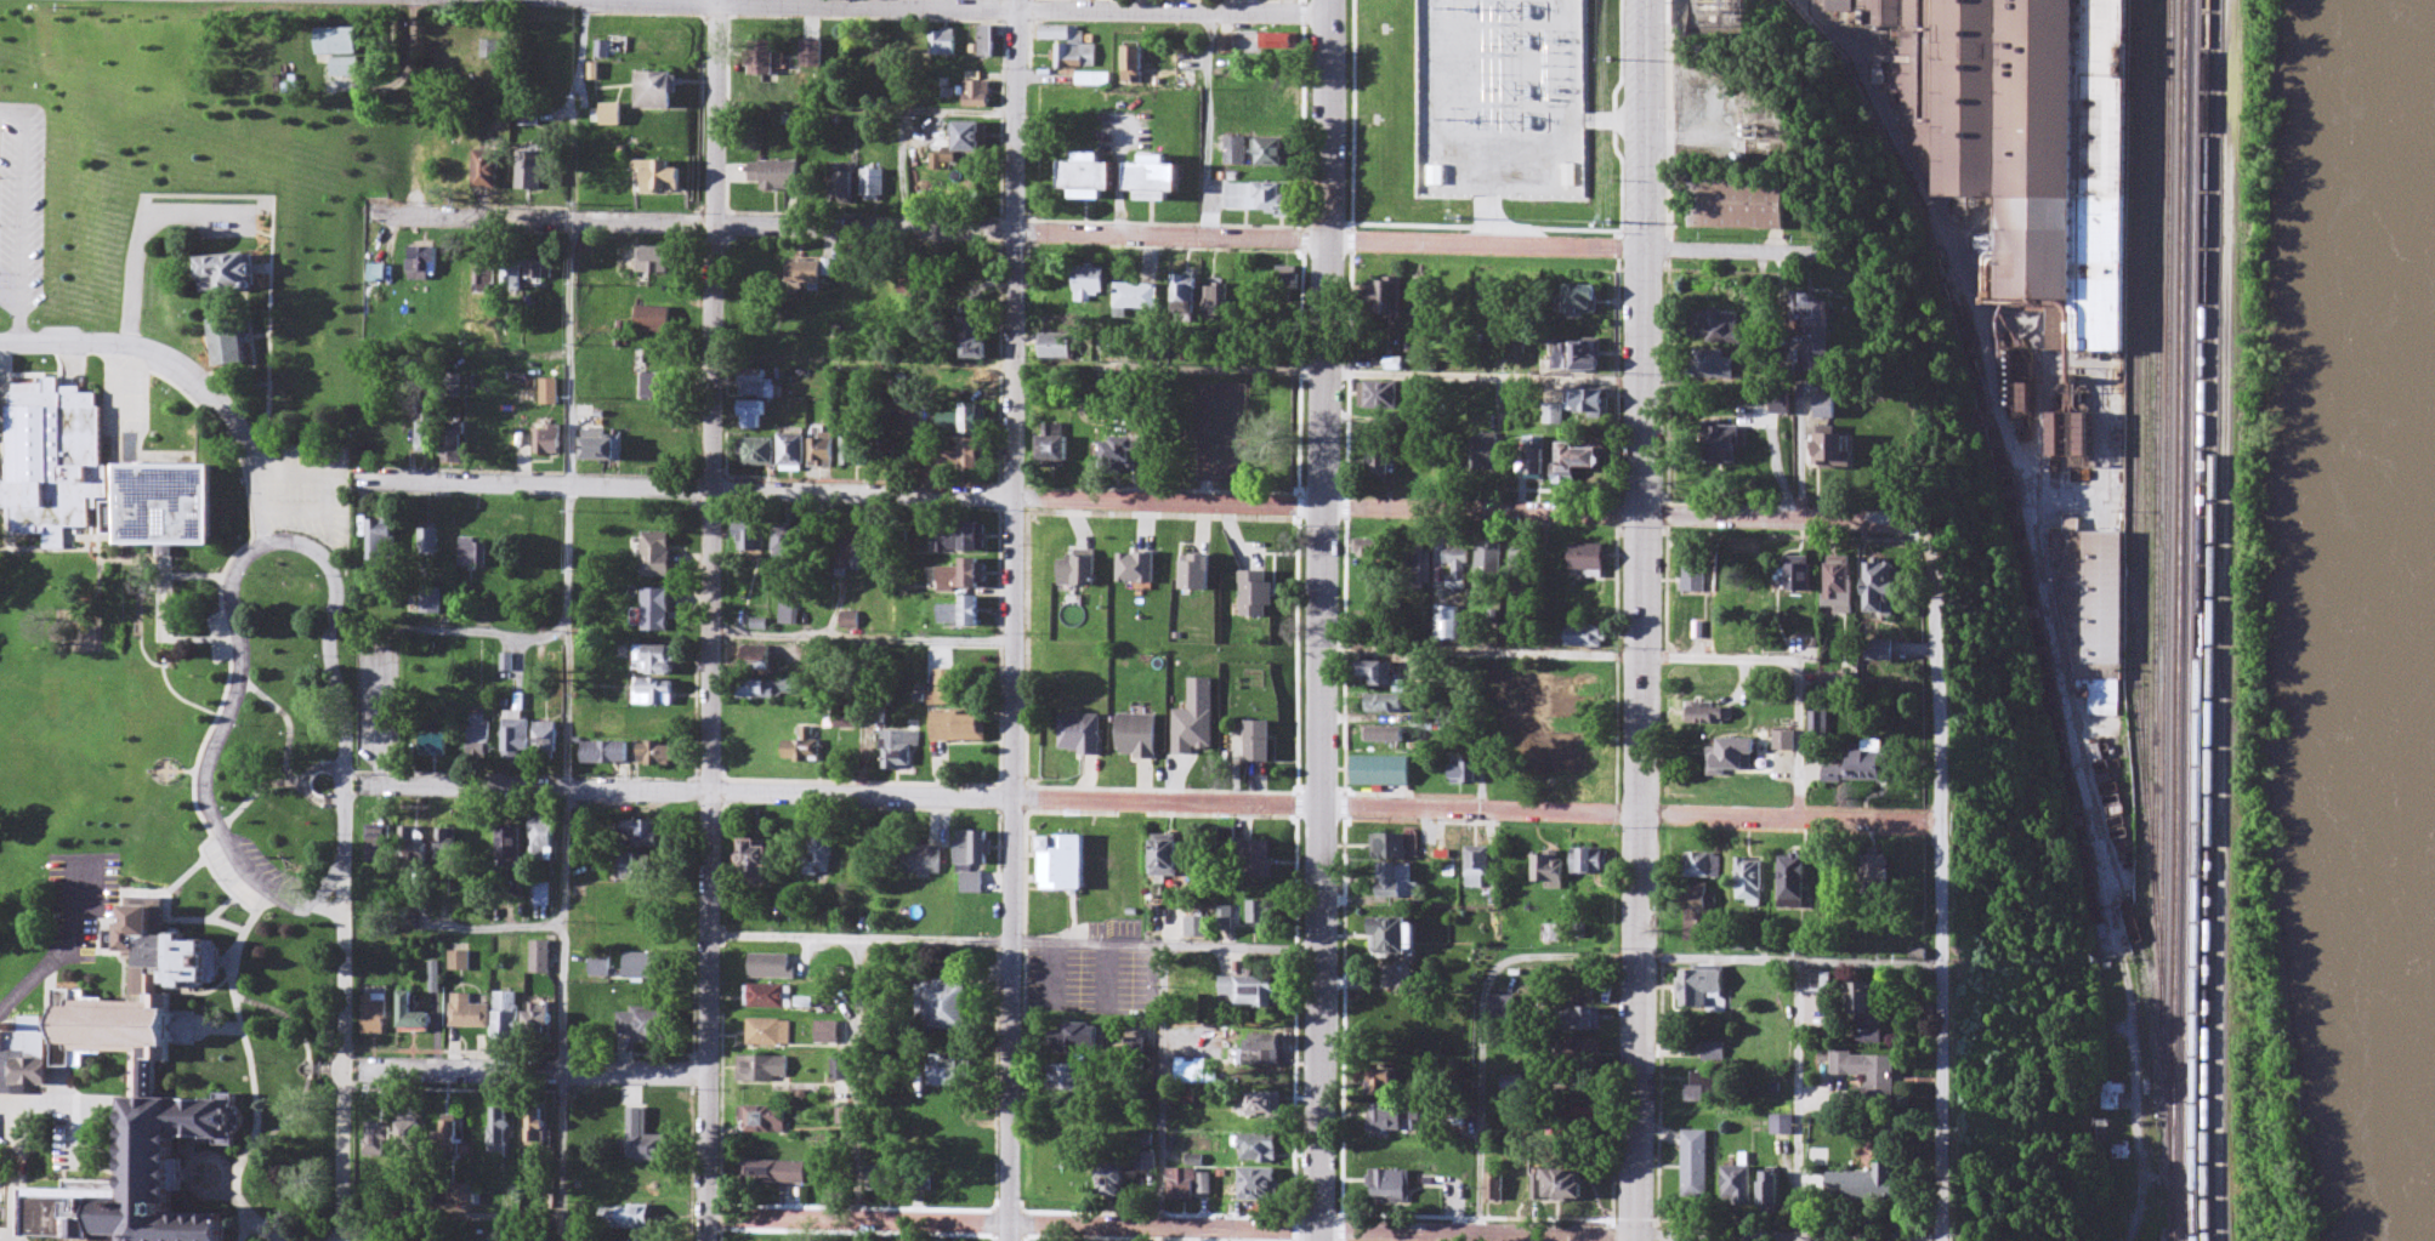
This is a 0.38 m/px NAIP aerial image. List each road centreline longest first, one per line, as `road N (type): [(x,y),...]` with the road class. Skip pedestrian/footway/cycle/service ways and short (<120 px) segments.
road 1 (residential): [(1943,822),(344,784)]
road 2 (residential): [(1946,542),(1905,522),(352,482)]
road 3 (residential): [(1830,254),(431,218)]
road 4 (tertiary): [(1021,0),(1010,1240)]
road 5 (tertiary): [(1644,0),(1634,1240)]
road 6 (residential): [(705,1240),(715,0)]
road 7 (secondary): [(1321,1240),(1323,0)]
road 8 (residential): [(1741,1240),(705,1220)]
road 9 (residential): [(343,1240),(347,721),(329,650),(335,584),(313,547)]
road 10 (residential): [(1945,1240),(1946,542)]
road 11 (residential): [(1323,8),(635,0)]
road 12 (residential): [(345,917),(249,863),(209,787),(244,670),(233,597),(242,562),(276,542),(313,547)]
road 13 (residential): [(342,1076),(710,1075)]
road 14 (residential): [(0,345),(159,360),(211,387),(265,473)]

